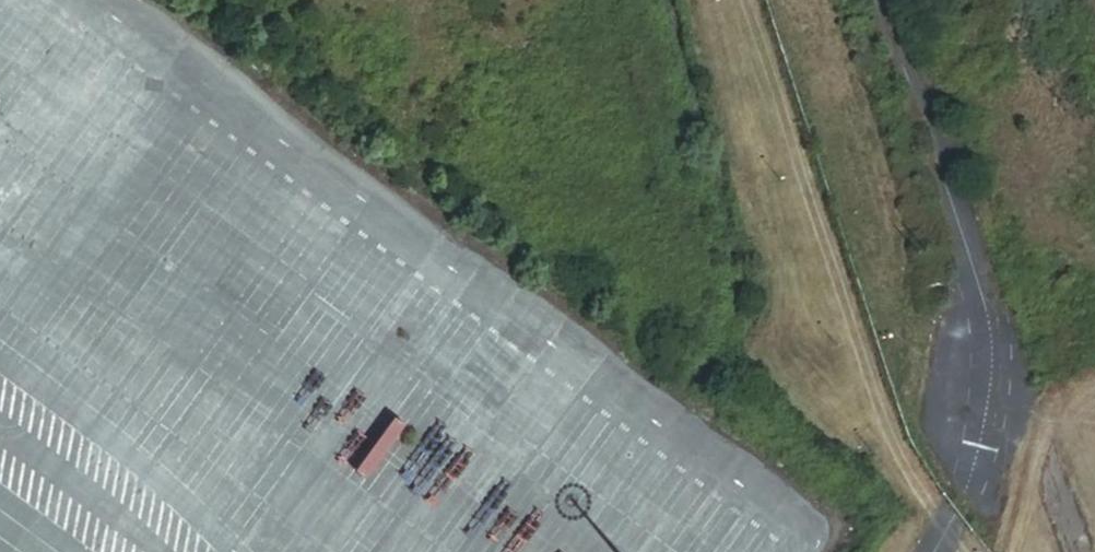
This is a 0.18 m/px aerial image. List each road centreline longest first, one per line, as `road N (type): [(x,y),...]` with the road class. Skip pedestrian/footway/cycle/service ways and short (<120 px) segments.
road 1 (track): [(746,0),(900,448),(965,551)]

